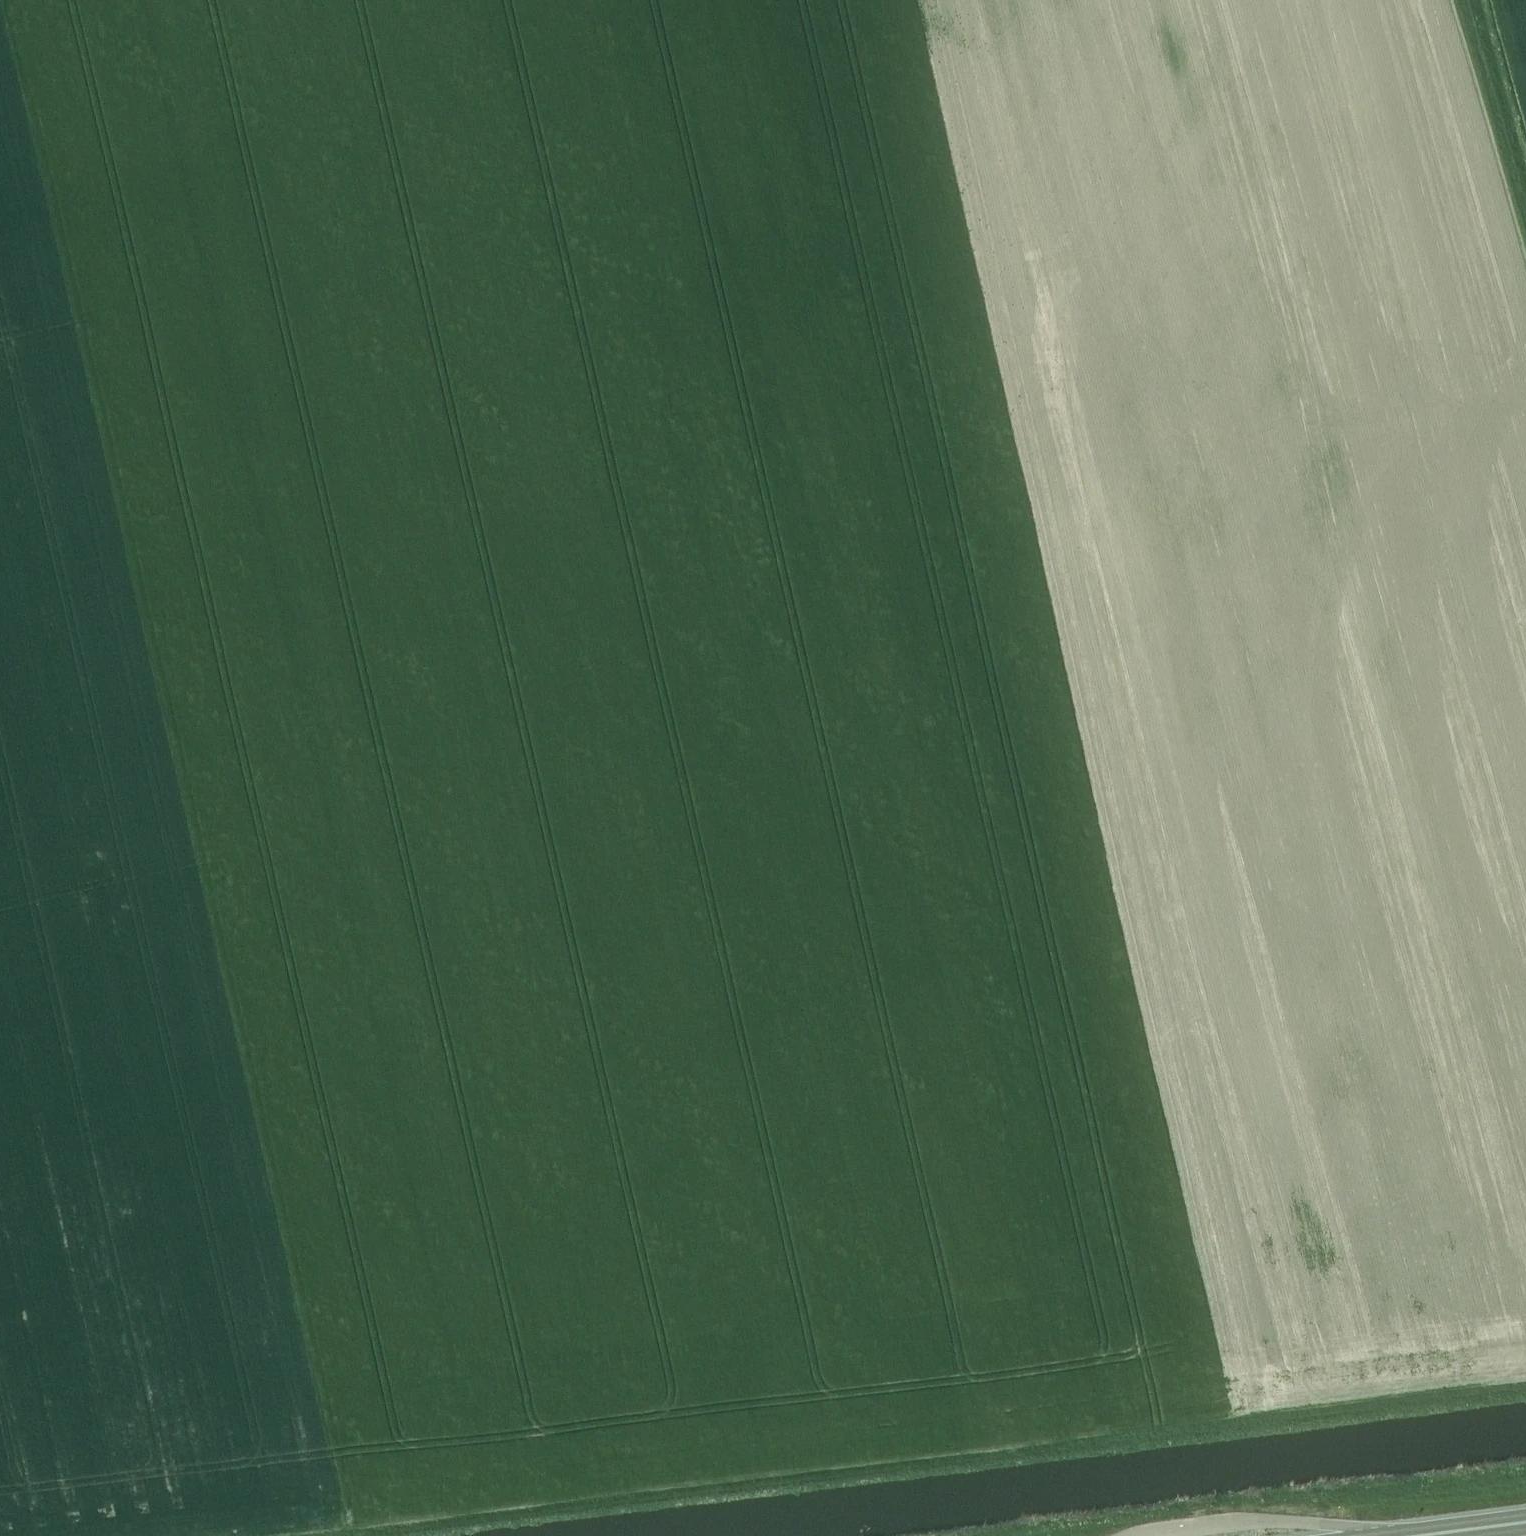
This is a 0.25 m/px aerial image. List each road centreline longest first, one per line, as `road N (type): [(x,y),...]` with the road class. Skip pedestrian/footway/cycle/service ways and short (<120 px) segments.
road 1 (trunk): [(1394,1535),(1525,1519)]

